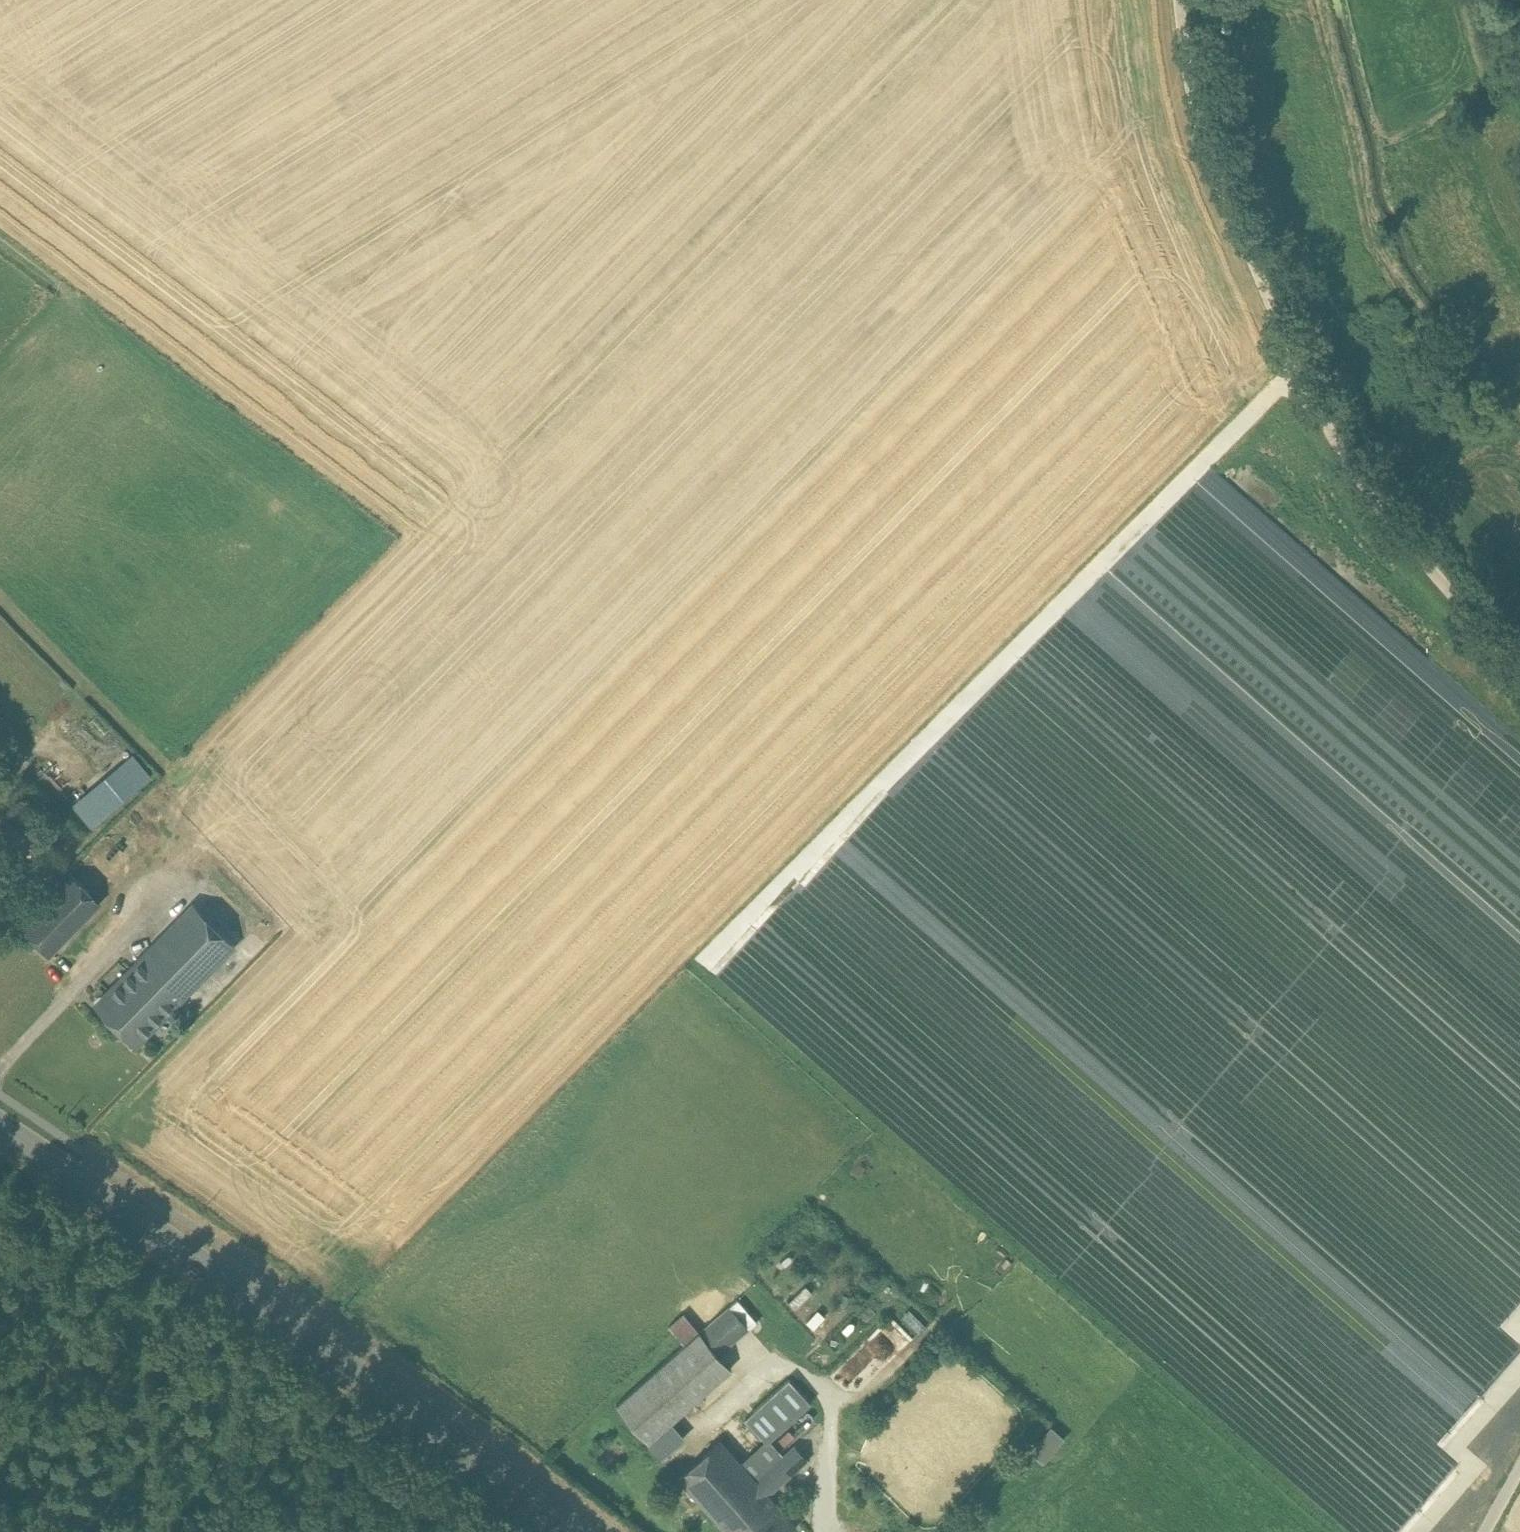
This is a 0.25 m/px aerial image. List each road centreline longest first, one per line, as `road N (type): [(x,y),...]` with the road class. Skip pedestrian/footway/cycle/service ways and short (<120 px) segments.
road 1 (track): [(1194,0),(1221,156),(1284,340),(1453,588),(1519,658)]
road 2 (primary): [(569,1531),(0,1126)]

